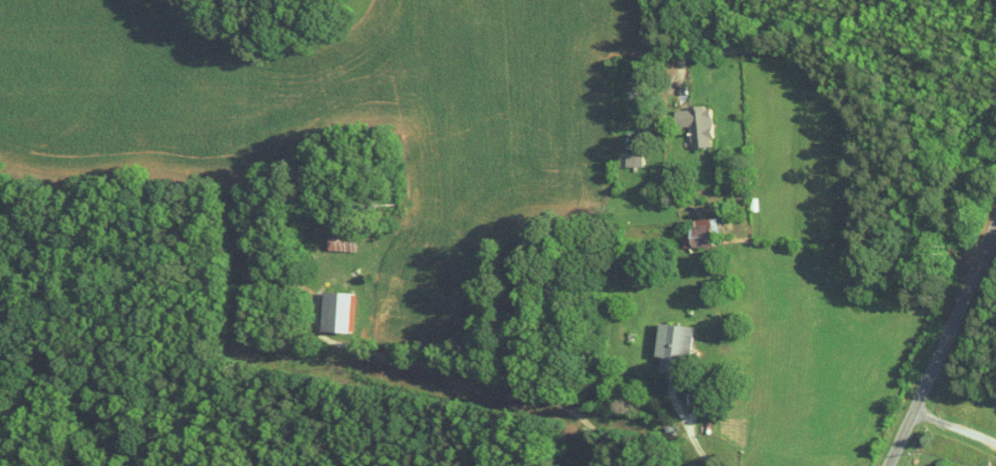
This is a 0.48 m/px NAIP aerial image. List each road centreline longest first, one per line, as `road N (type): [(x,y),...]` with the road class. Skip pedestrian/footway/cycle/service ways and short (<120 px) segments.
road 1 (residential): [(889,465),(995,231)]

